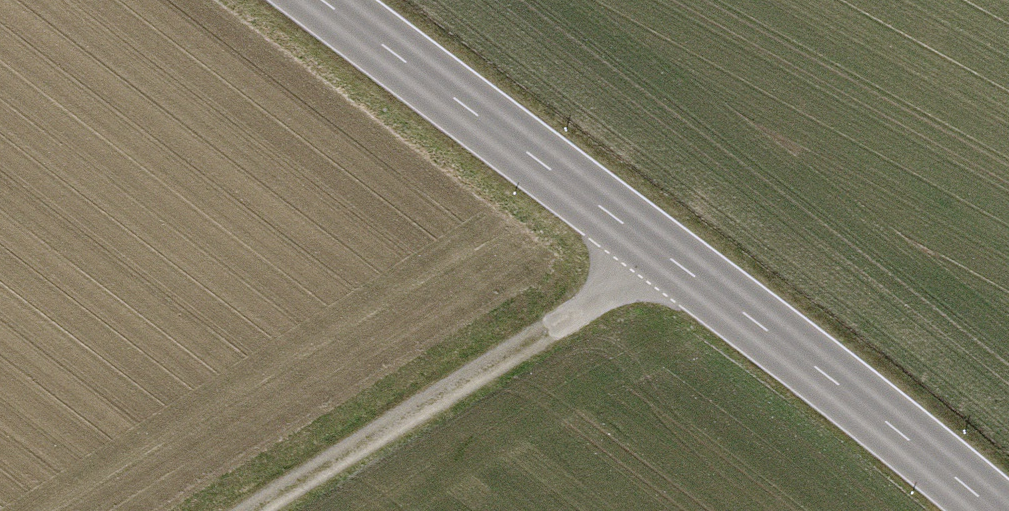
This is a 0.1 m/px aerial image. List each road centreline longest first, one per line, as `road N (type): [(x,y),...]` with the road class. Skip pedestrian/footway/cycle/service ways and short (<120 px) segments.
road 1 (primary): [(323,0),(994,510)]
road 2 (track): [(255,510),(614,287),(656,248)]

